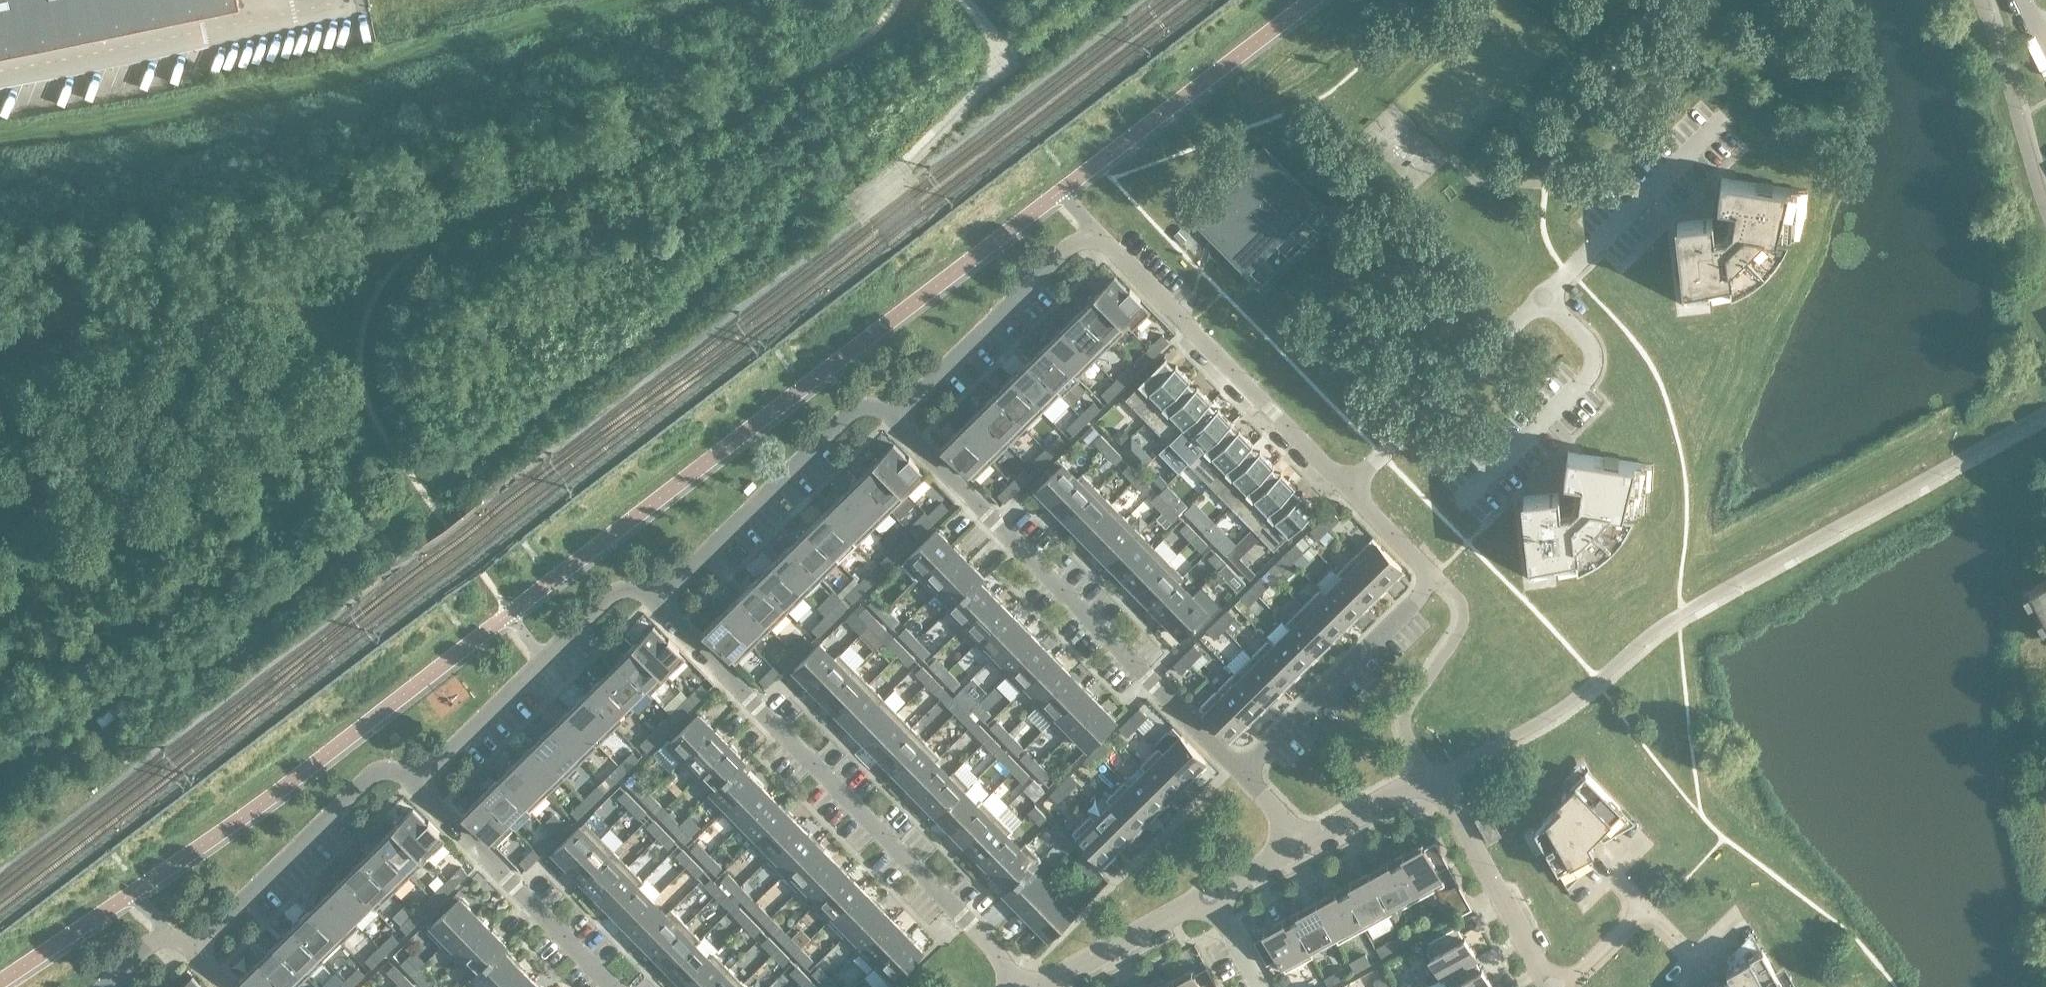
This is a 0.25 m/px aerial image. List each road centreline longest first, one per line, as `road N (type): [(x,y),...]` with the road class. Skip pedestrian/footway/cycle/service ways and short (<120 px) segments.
road 1 (residential): [(1021,986),(992,946),(658,599)]
road 2 (residential): [(1244,774),(904,422)]
road 3 (residential): [(1244,774),(1437,580),(1347,491)]
road 4 (residential): [(1552,986),(1432,777),(1301,844)]
road 5 (residential): [(1347,491),(1110,242)]
road 6 (residential): [(414,781),(605,598),(642,590),(658,599)]
road 7 (residential): [(658,599),(850,422),(880,413),(904,422)]
road 8 (residential): [(193,952),(362,782),(380,772),(414,781)]
road 9 (residential): [(615,986),(414,781)]
road 10 (residential): [(904,422),(1070,247),(1088,236),(1110,242)]
road 11 (unclassified): [(1347,491),(1542,300)]
road 12 (residential): [(1031,986),(1210,895)]

